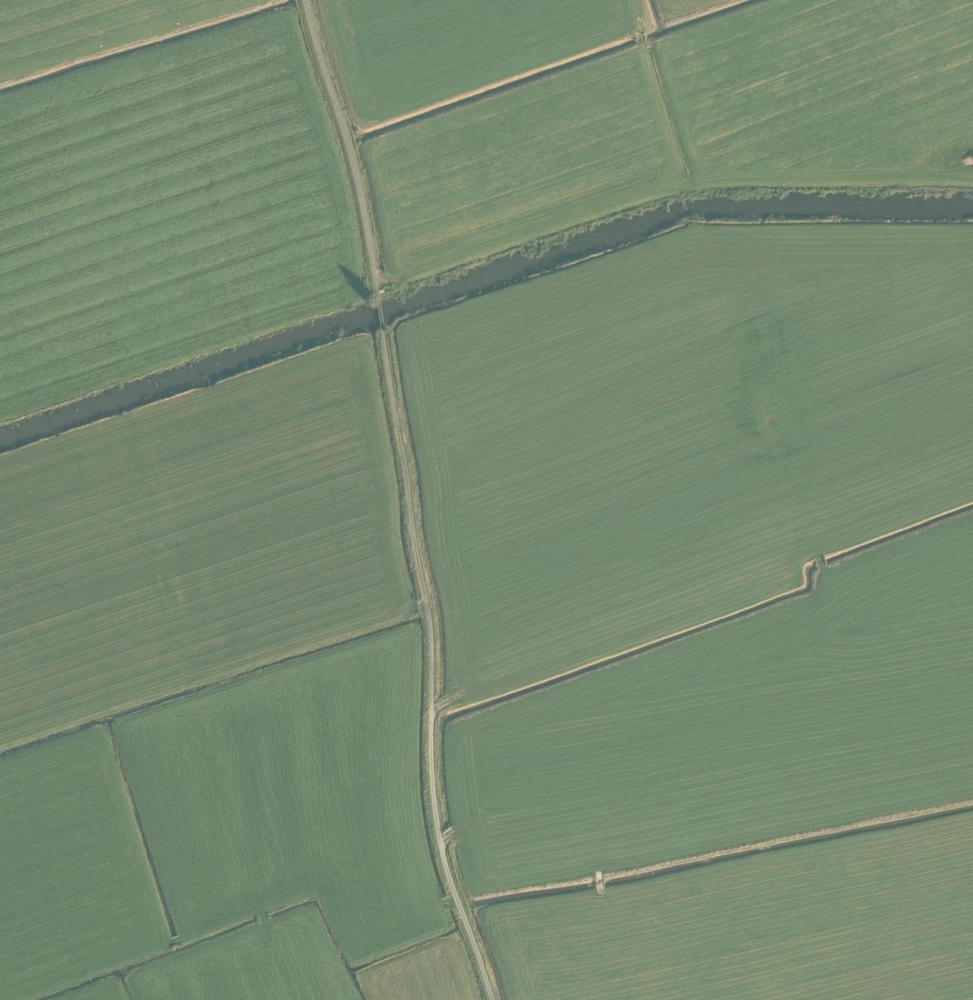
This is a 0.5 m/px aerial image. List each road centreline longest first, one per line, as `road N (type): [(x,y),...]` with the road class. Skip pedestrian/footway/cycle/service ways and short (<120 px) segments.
road 1 (unclassified): [(493,999),(437,824),(432,640),(383,333)]
road 2 (unclassified): [(377,290),(353,161),(305,0)]

